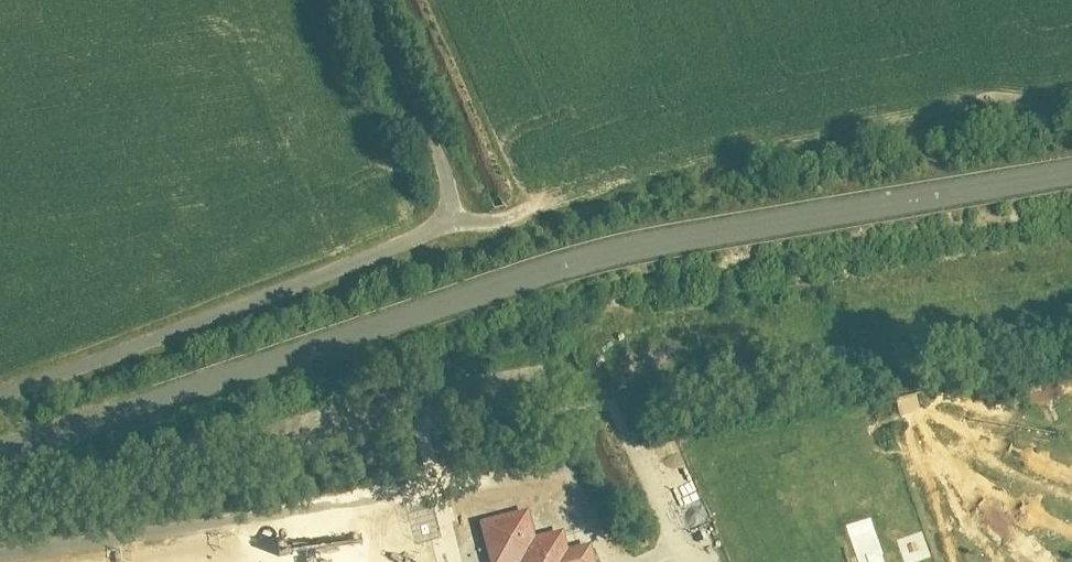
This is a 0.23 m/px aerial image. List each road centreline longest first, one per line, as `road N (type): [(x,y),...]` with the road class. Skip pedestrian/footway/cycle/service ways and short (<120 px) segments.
road 1 (unclassified): [(0,459),(583,270),(1071,185)]
road 2 (track): [(545,409),(559,448),(580,443),(631,561)]
road 3 (track): [(432,130),(372,0)]

